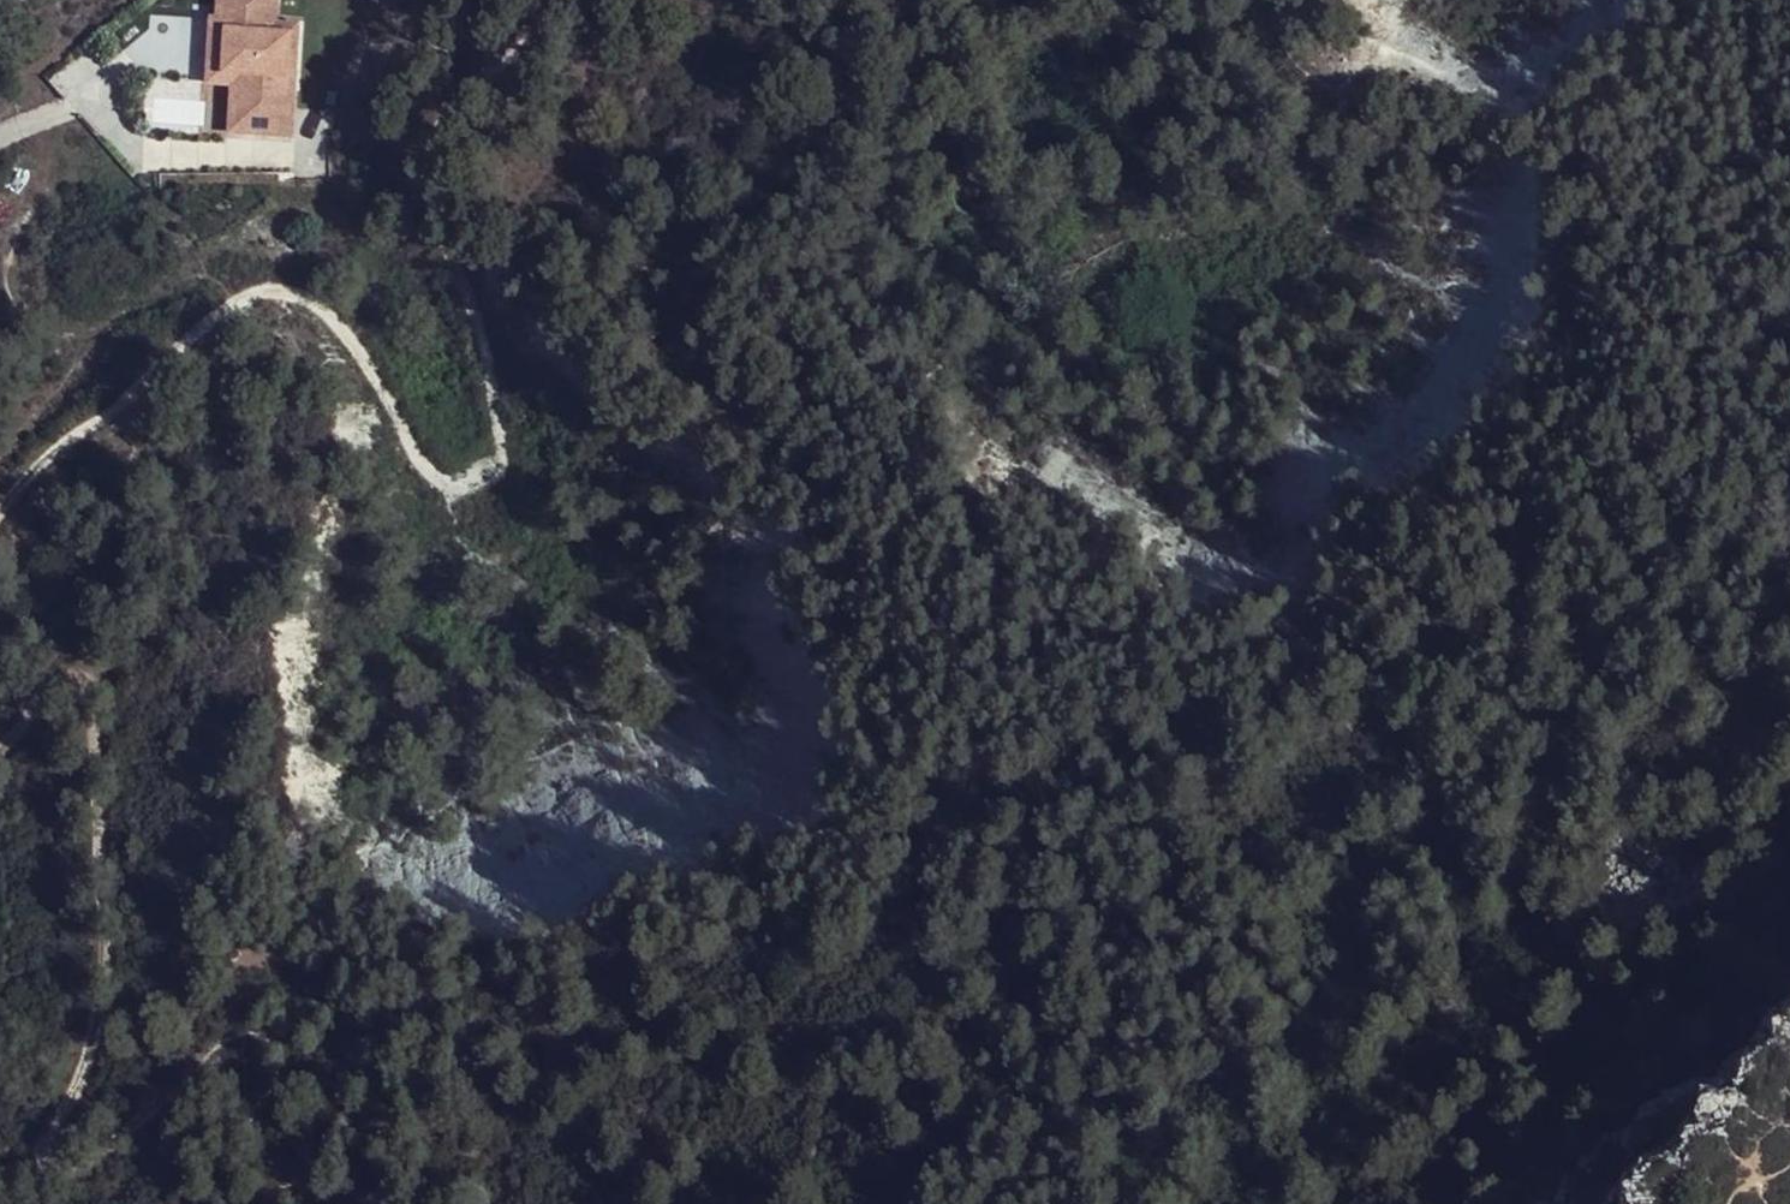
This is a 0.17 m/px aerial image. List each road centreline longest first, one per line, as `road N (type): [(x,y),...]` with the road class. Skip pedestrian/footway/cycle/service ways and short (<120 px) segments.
road 1 (track): [(0,511),(21,481),(269,290),(346,336),(409,438),(455,483),(494,459),(499,400),(427,177),(466,79),(567,5),(607,0)]

